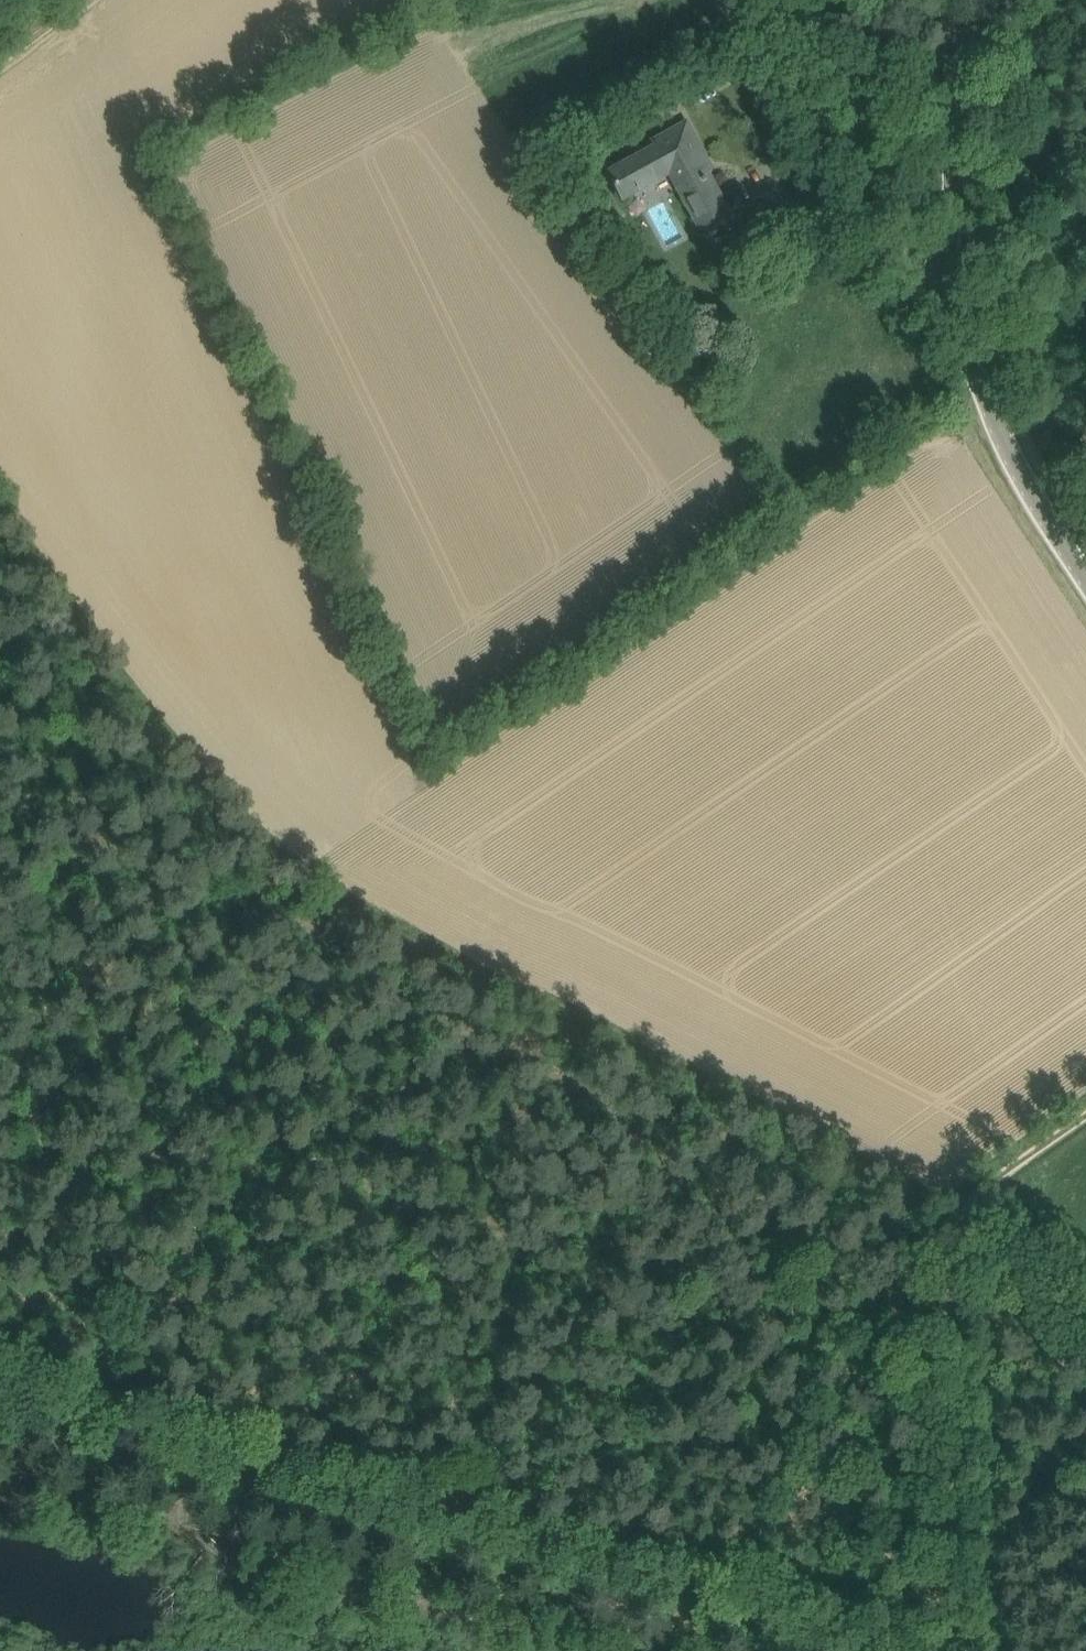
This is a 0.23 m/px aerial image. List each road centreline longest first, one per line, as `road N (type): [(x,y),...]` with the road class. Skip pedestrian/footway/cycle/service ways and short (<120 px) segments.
road 1 (track): [(0,1381),(936,1642)]
road 2 (track): [(936,1642),(951,1488),(953,1259),(961,1221),(984,1186)]
road 3 (unclassified): [(927,290),(734,0)]
road 4 (unclassified): [(1085,575),(927,290)]
road 5 (unclassified): [(927,290),(948,259),(954,0)]
road 6 (track): [(1085,1115),(984,1186)]

